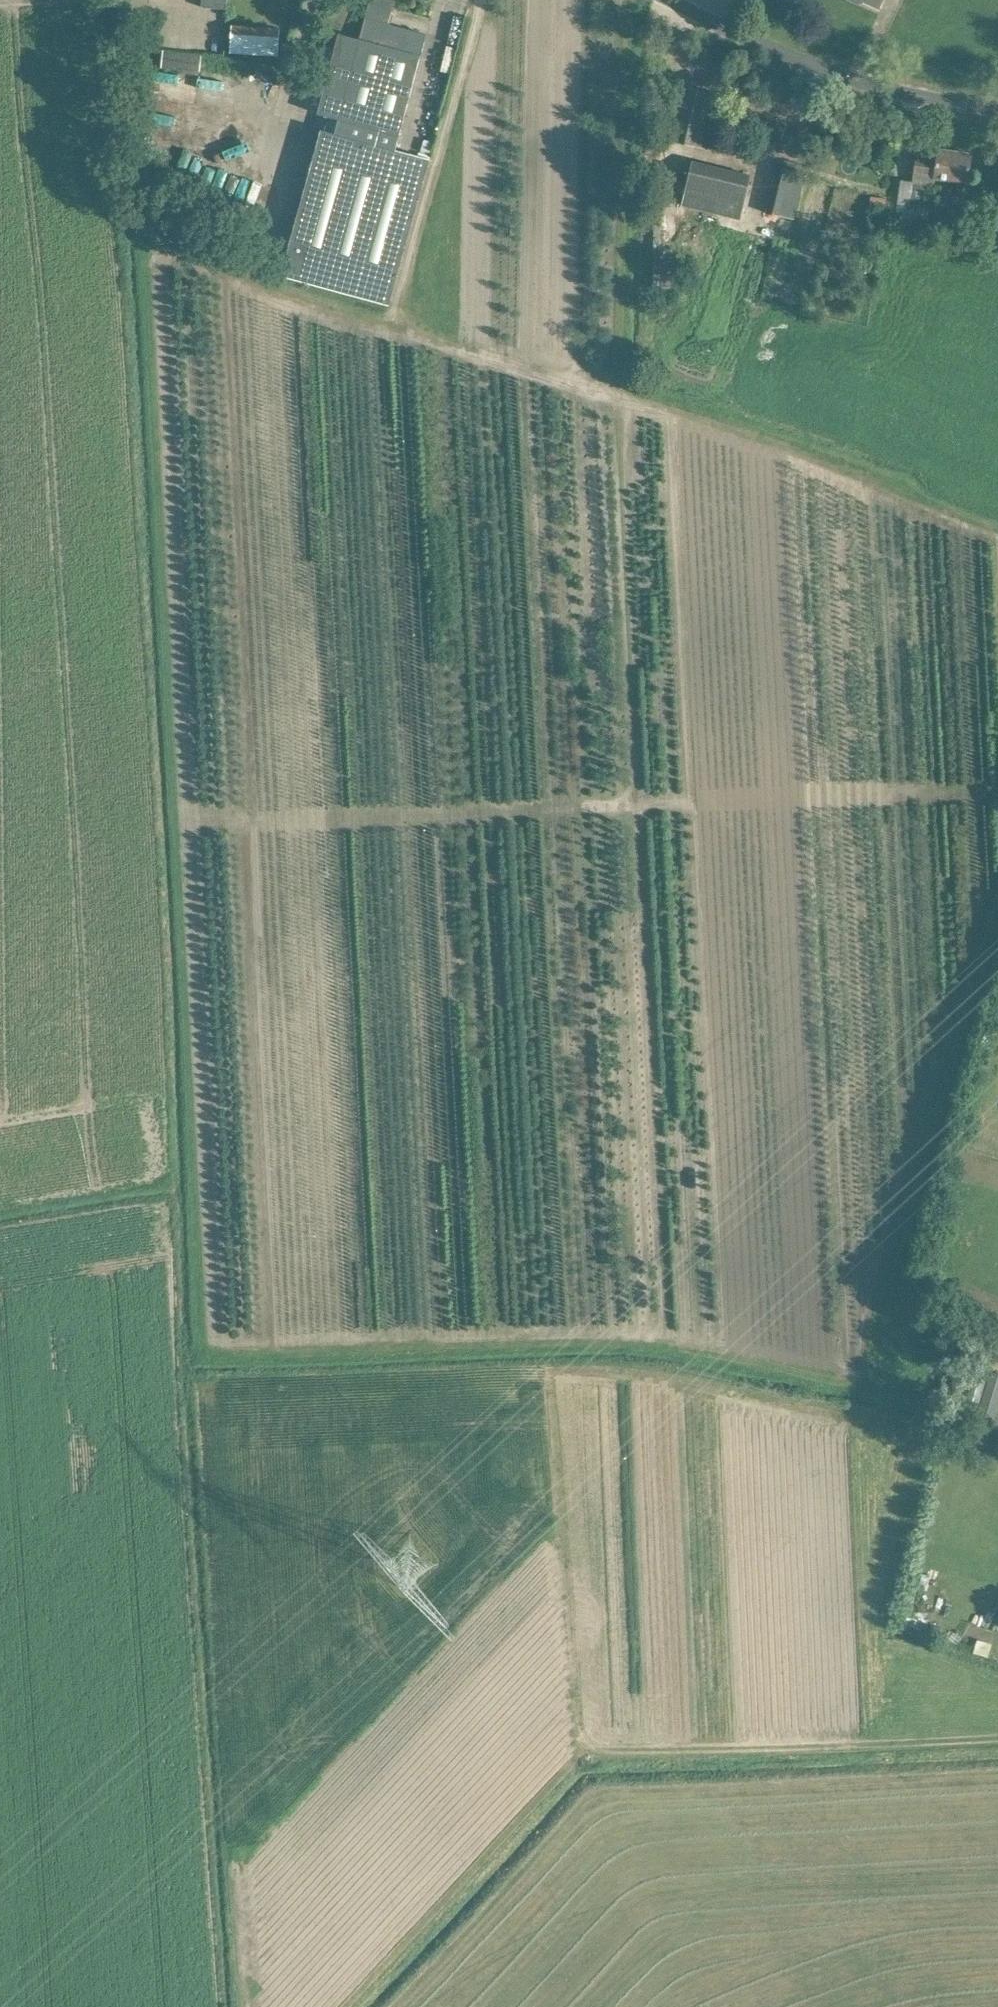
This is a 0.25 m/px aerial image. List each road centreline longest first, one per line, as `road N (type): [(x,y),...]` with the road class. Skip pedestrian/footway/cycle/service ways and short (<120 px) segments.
road 1 (unclassified): [(997,107),(896,96),(810,69),(665,0)]

